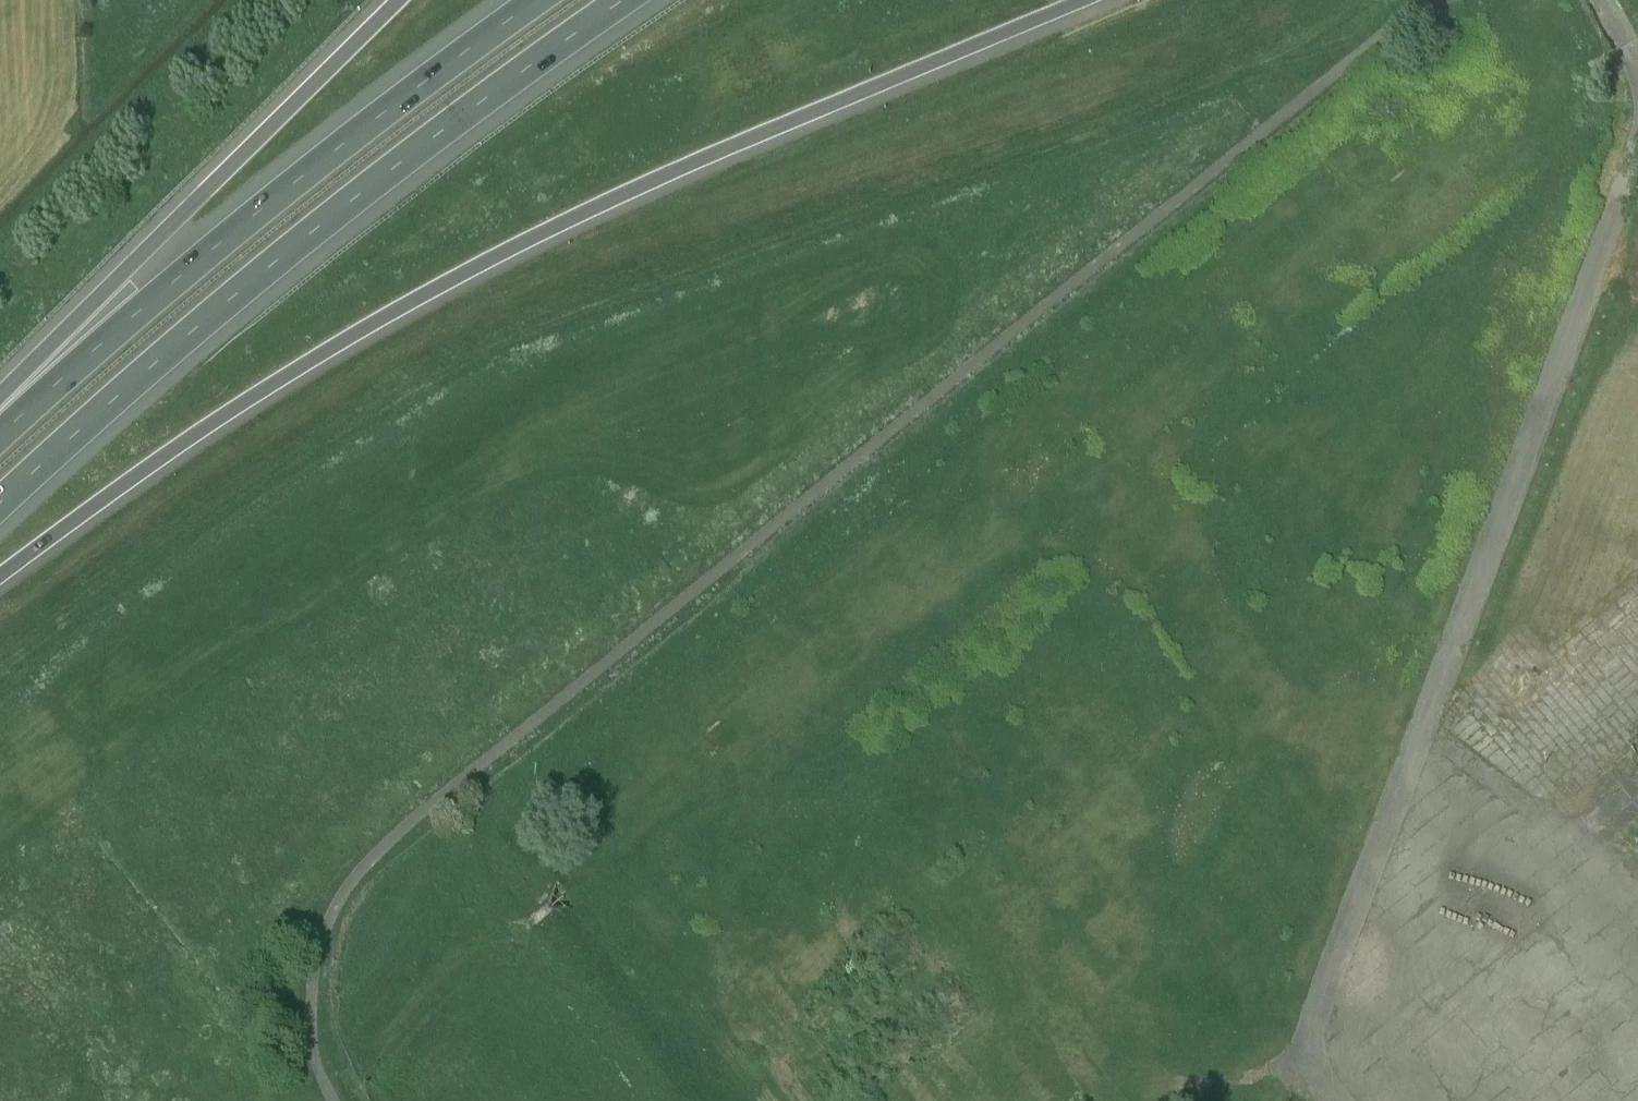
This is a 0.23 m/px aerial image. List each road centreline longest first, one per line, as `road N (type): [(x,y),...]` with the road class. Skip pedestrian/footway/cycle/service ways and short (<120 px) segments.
road 1 (motorway): [(0,572),(239,409),(438,287),(742,138),(1084,0)]
road 2 (motorway): [(0,502),(342,208),(623,0)]
road 3 (motorway): [(534,0),(204,252),(0,440)]
road 4 (motorway): [(392,0),(0,400)]

